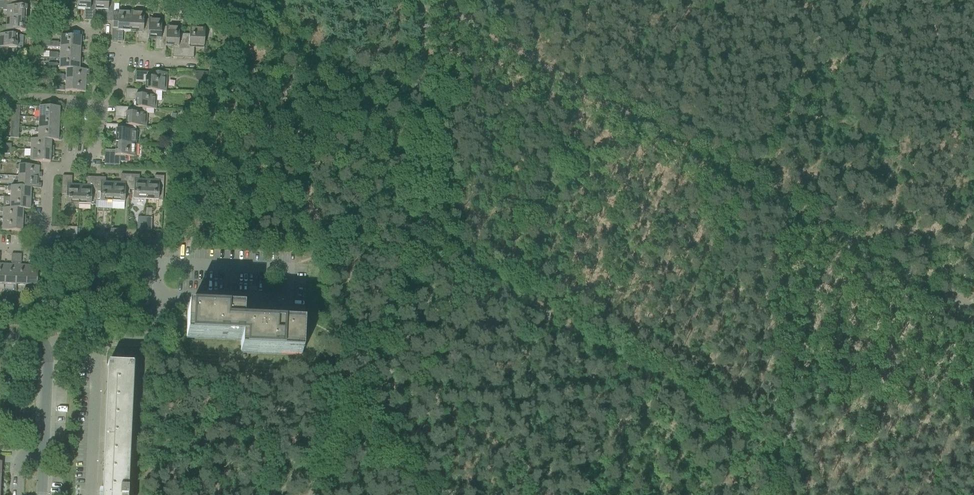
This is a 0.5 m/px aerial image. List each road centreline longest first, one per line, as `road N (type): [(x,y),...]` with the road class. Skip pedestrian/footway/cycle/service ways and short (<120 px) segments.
road 1 (track): [(426,114),(416,210),(393,303),(347,428)]
road 2 (unclassified): [(47,348),(68,335),(134,337),(151,323),(158,243),(126,236)]
road 3 (residential): [(0,243),(39,242),(50,171),(96,150),(99,102)]
road 4 (track): [(347,428),(450,494)]

